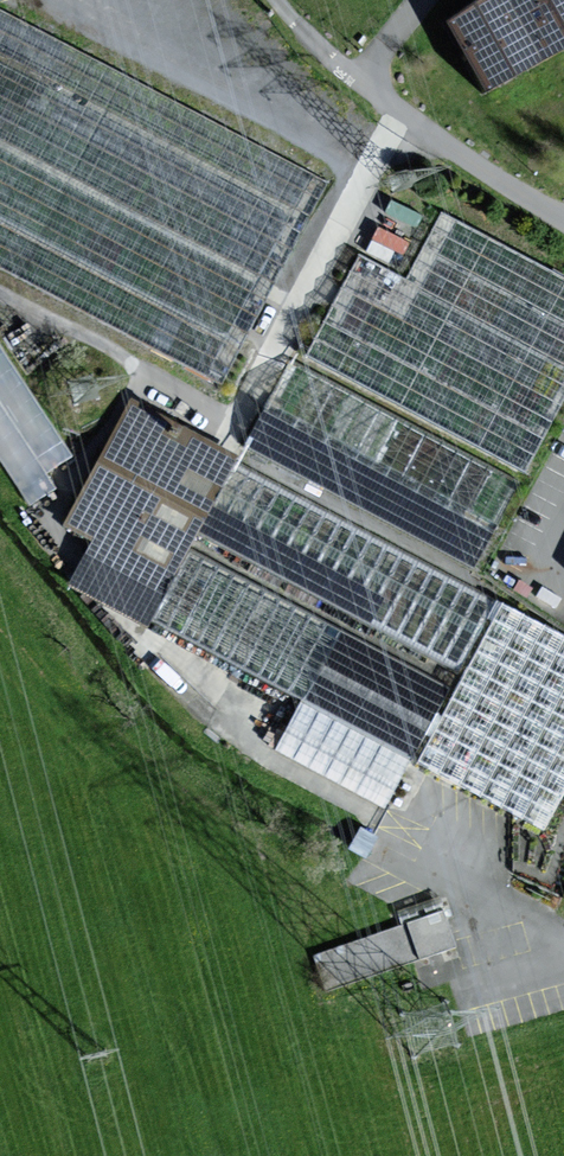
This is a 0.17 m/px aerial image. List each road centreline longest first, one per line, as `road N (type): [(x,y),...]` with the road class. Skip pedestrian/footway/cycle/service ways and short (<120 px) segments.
road 1 (residential): [(563,217),(357,80),(282,10)]

